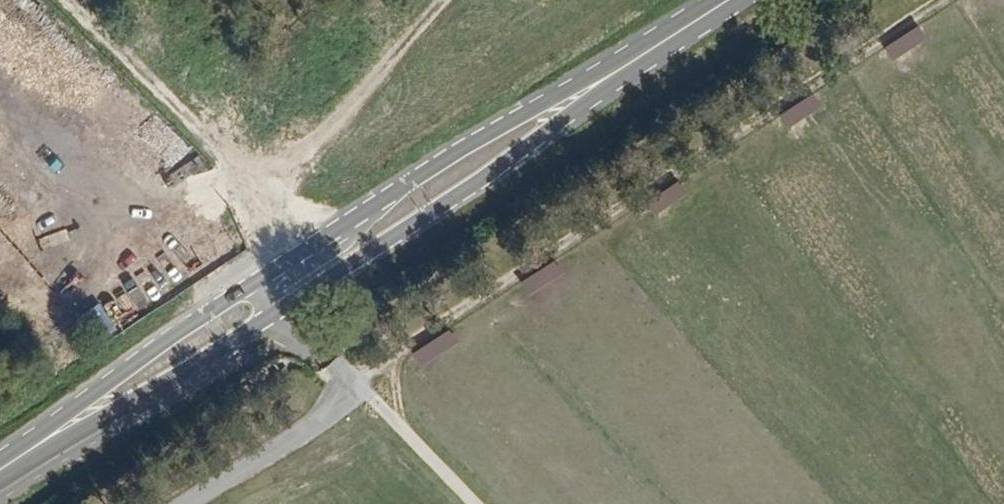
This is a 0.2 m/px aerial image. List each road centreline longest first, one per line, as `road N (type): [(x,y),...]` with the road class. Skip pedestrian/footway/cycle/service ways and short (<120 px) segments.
road 1 (primary): [(0,475),(292,305),(713,10)]
road 2 (primary): [(713,10),(283,263),(0,463)]
road 3 (track): [(354,380),(931,0)]
road 4 (track): [(440,0),(254,223)]
road 5 (track): [(474,503),(376,403),(352,390)]

